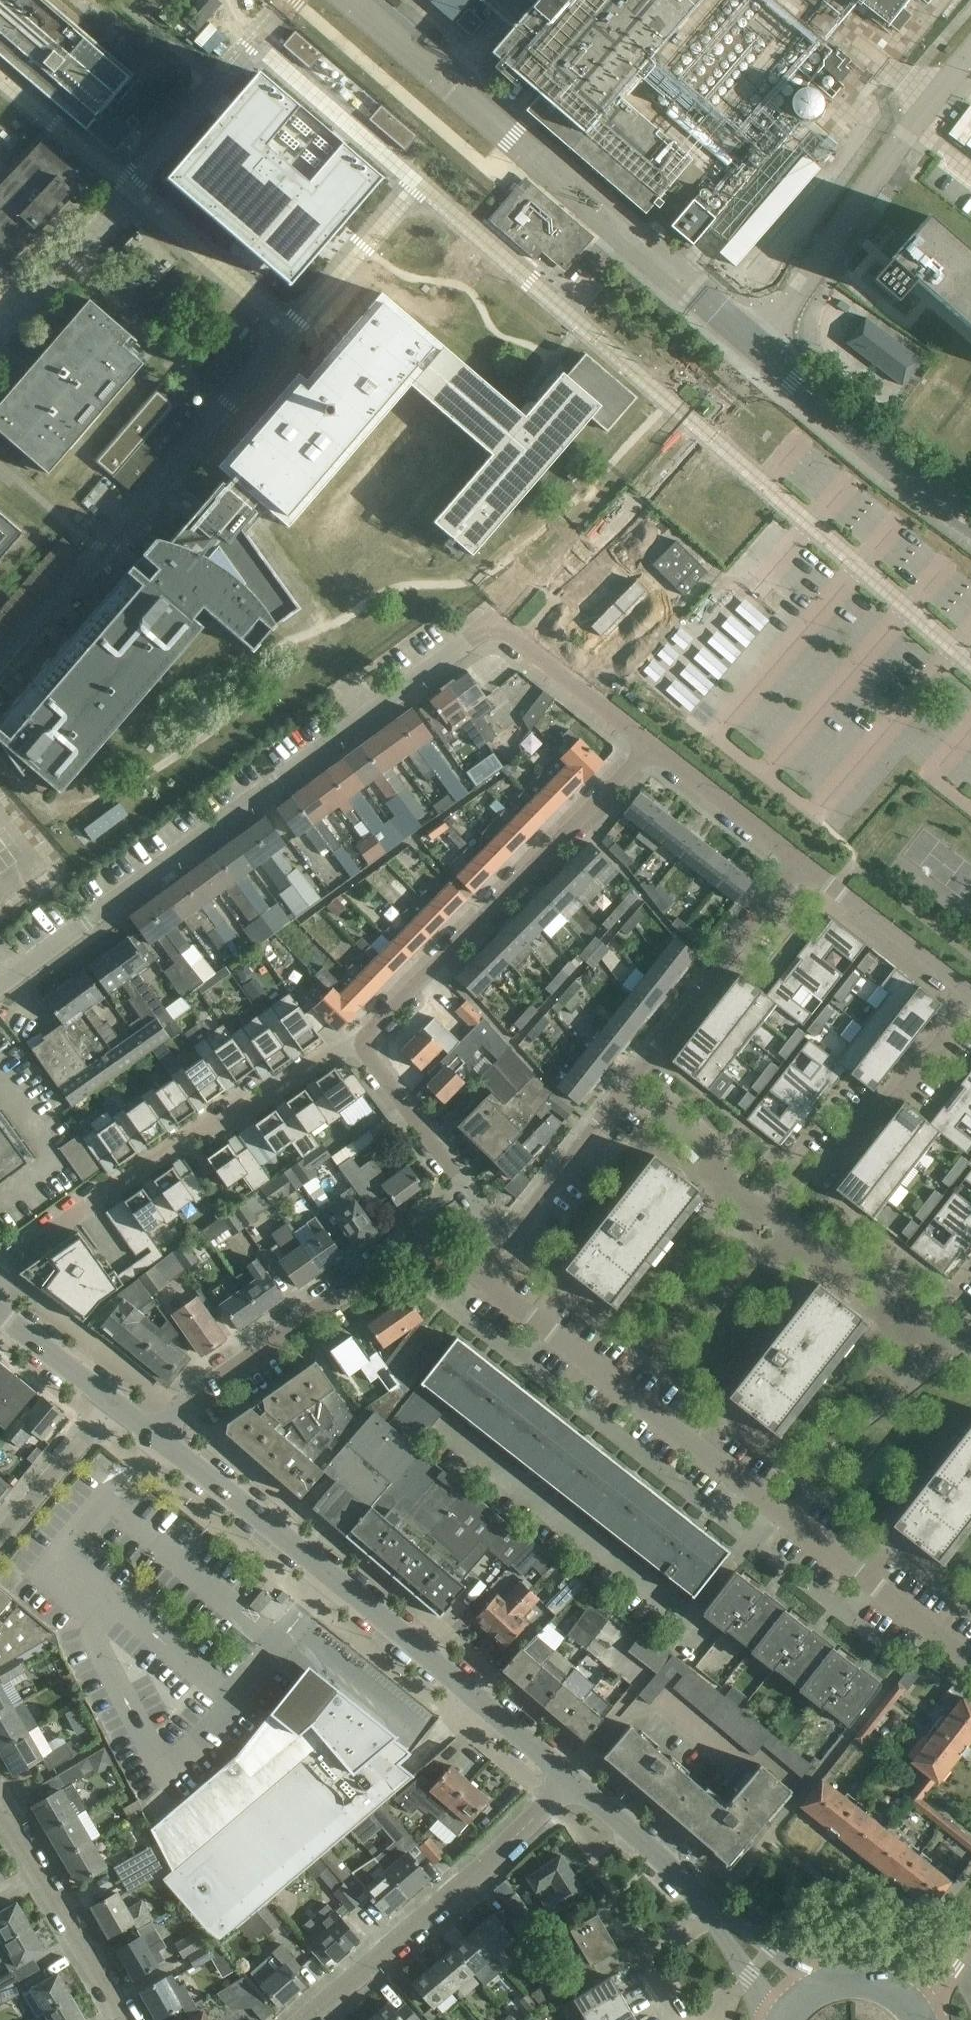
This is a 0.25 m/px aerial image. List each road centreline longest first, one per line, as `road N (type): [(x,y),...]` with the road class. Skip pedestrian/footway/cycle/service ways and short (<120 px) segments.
road 1 (residential): [(970,1656),(477,1275)]
road 2 (residential): [(0,987),(492,625)]
road 3 (unclassified): [(572,1777),(153,1433)]
road 4 (residential): [(0,1270),(194,1133),(263,1098),(337,1046),(367,1042)]
road 5 (residential): [(957,1346),(879,1292),(818,1263),(737,1193),(726,1158),(637,1079)]
road 6 (residential): [(367,1042),(649,742)]
road 7 (residential): [(305,2019),(572,1777)]
road 8 (residential): [(153,1433),(427,1240)]
road 9 (unclassified): [(805,1993),(572,1777)]
road 10 (residential): [(809,867),(637,1079)]
road 11 (residential): [(127,2019),(0,1801)]
road 12 (residential): [(516,1234),(488,1212),(367,1042)]
road 13 (residential): [(821,1188),(970,1002)]
road 14 (residential): [(970,997),(809,867)]
road 15 (residential): [(809,867),(649,742)]
road 16 (residential): [(637,1079),(516,1234)]
road 17 (residential): [(649,742),(492,625)]
road 18 (residential): [(0,1539),(114,1402)]
road 19 (unclassified): [(114,1402),(0,1313)]

